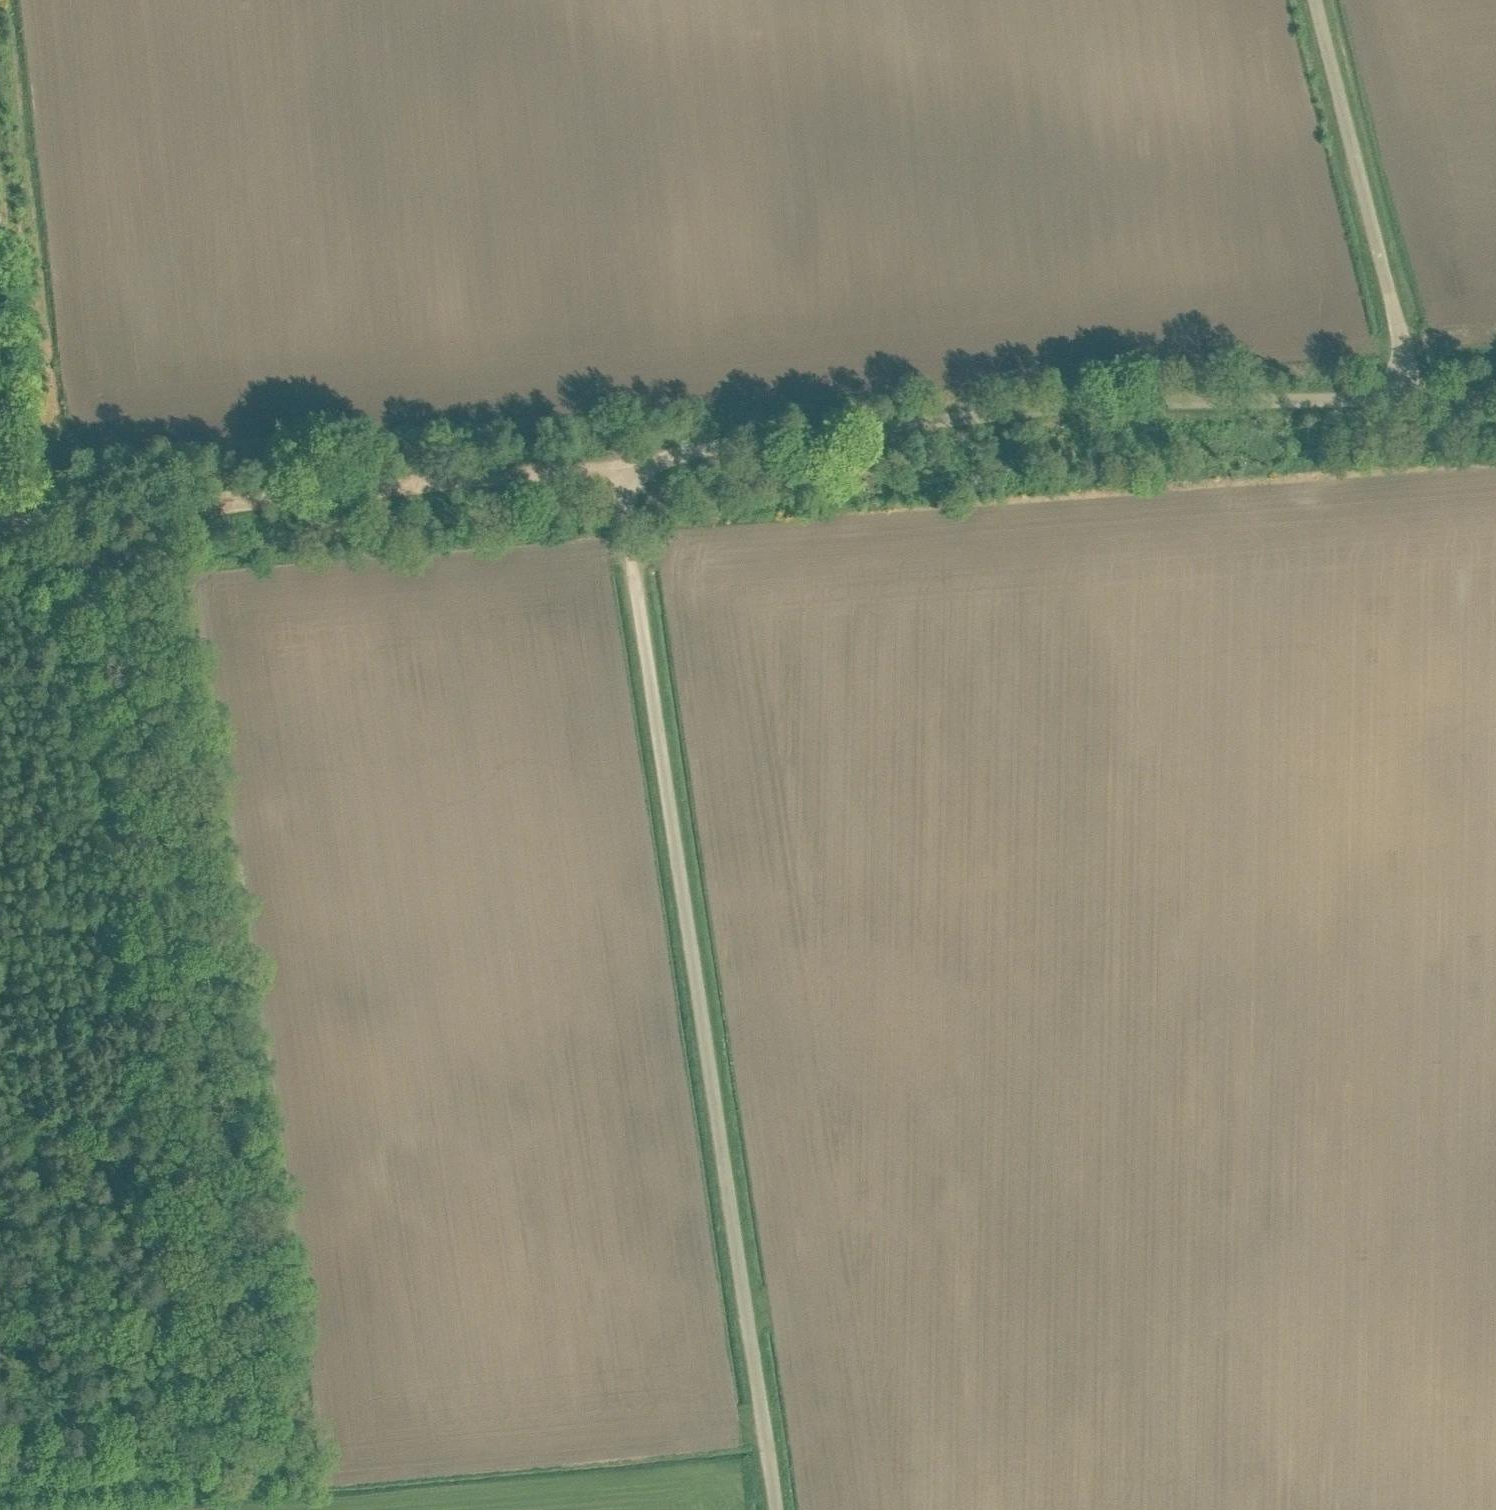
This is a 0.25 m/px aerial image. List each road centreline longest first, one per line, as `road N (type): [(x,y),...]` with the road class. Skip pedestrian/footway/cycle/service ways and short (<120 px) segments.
road 1 (unclassified): [(775,1509),(622,464),(1162,400),(1411,394),(1317,0)]
road 2 (track): [(34,515),(622,464)]
road 3 (track): [(34,515),(0,228)]

